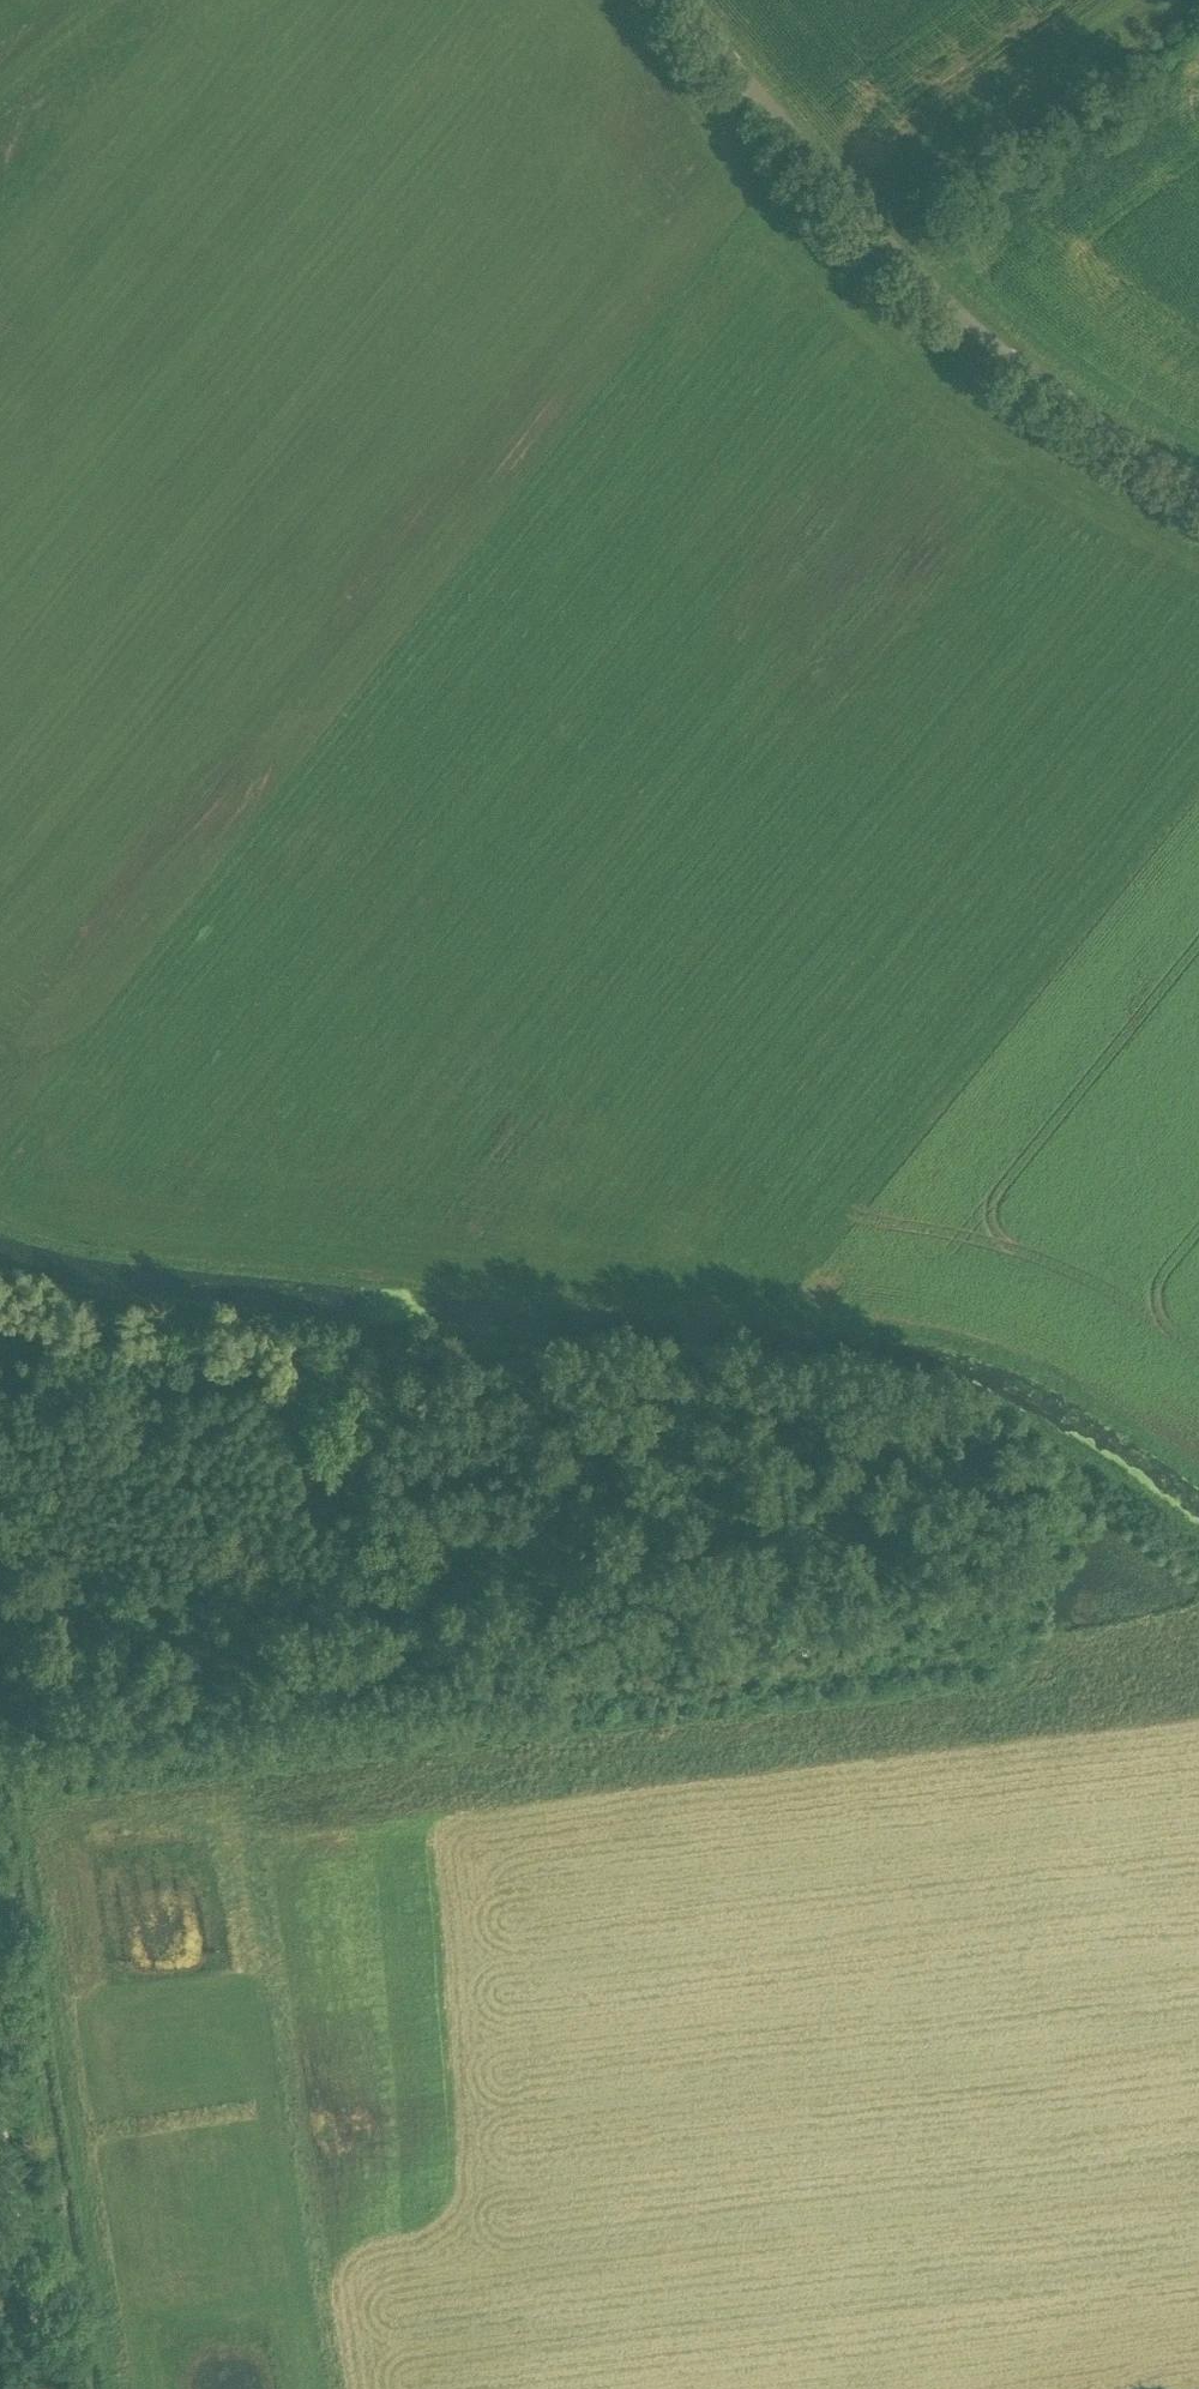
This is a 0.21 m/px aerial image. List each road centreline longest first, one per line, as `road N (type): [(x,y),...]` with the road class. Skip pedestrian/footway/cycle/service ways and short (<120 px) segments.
road 1 (unclassified): [(1198,461),(1068,393),(918,257),(689,0)]
road 2 (track): [(72,2388),(0,1853)]

